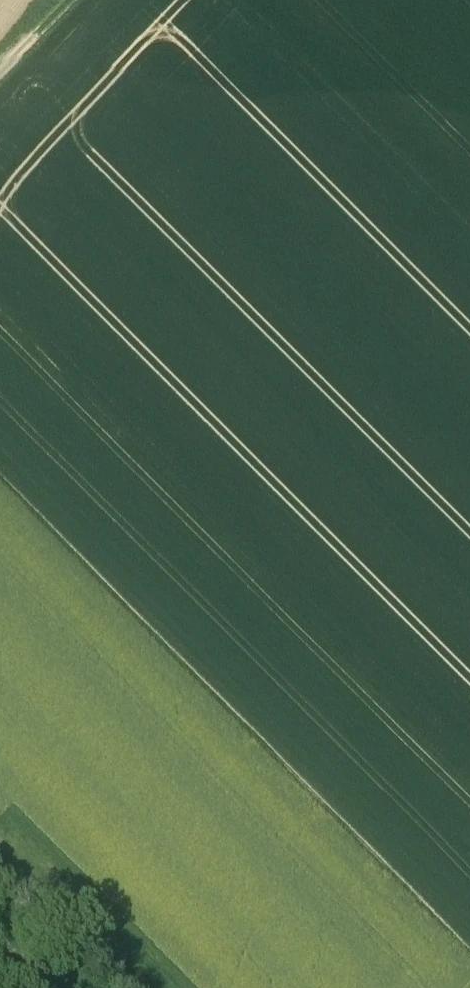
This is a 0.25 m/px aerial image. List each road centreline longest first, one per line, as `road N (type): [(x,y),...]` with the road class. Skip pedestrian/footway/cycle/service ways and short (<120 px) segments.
road 1 (track): [(102,0),(0,106)]

